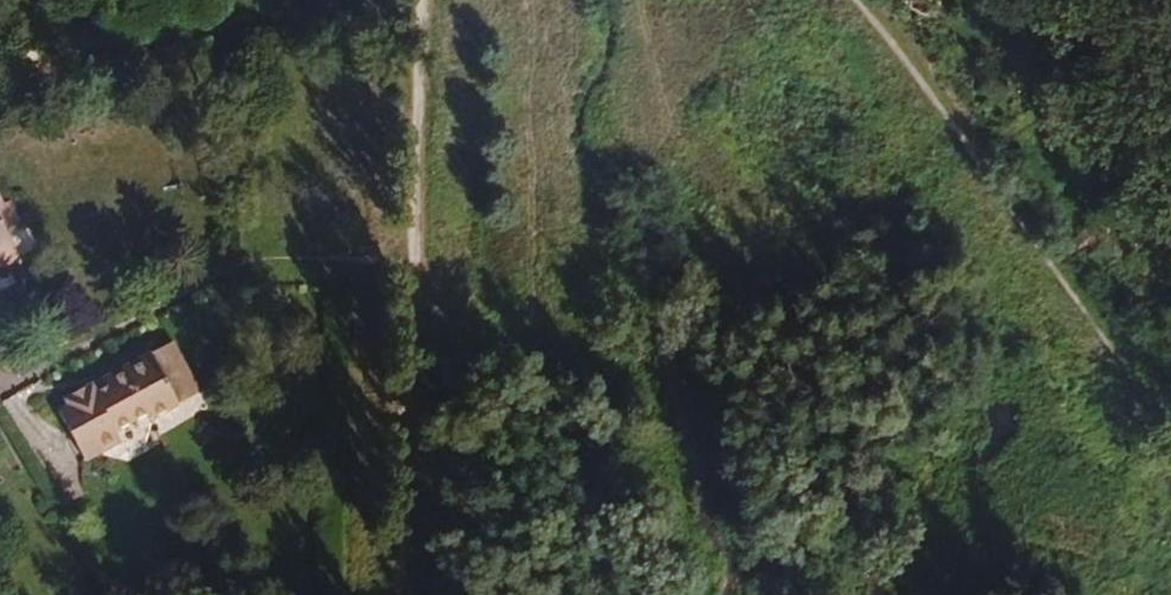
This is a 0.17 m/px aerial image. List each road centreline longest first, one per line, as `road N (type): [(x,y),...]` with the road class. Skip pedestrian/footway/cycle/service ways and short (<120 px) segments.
road 1 (track): [(402,594),(433,0)]
road 2 (track): [(855,0),(906,59),(1170,439)]

